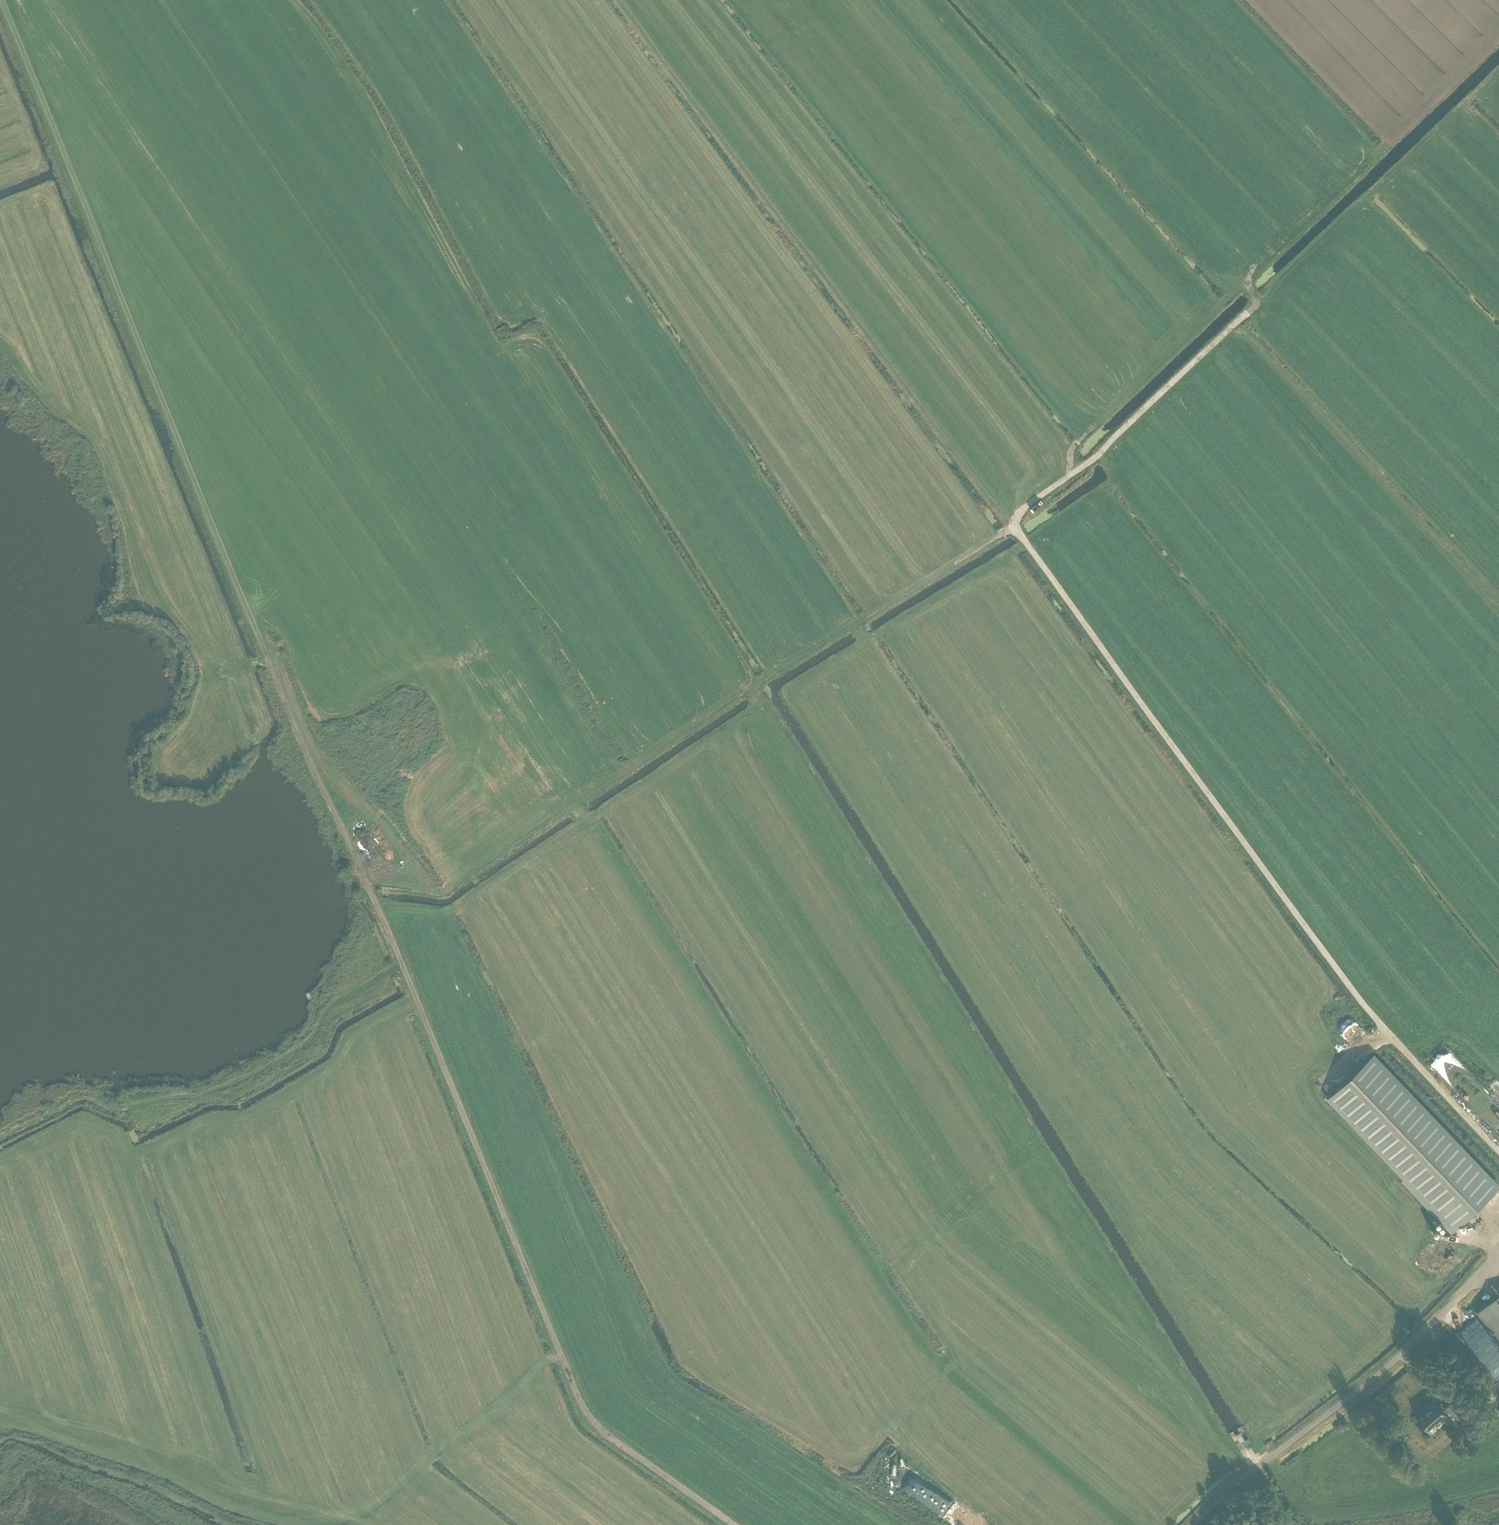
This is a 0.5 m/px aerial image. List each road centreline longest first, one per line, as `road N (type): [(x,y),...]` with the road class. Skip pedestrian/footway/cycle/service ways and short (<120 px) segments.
road 1 (unclassified): [(1498,1151),(1365,1011),(1011,526),(1237,319)]
road 2 (unclassified): [(1194,1524),(1396,1363),(1498,1259)]

